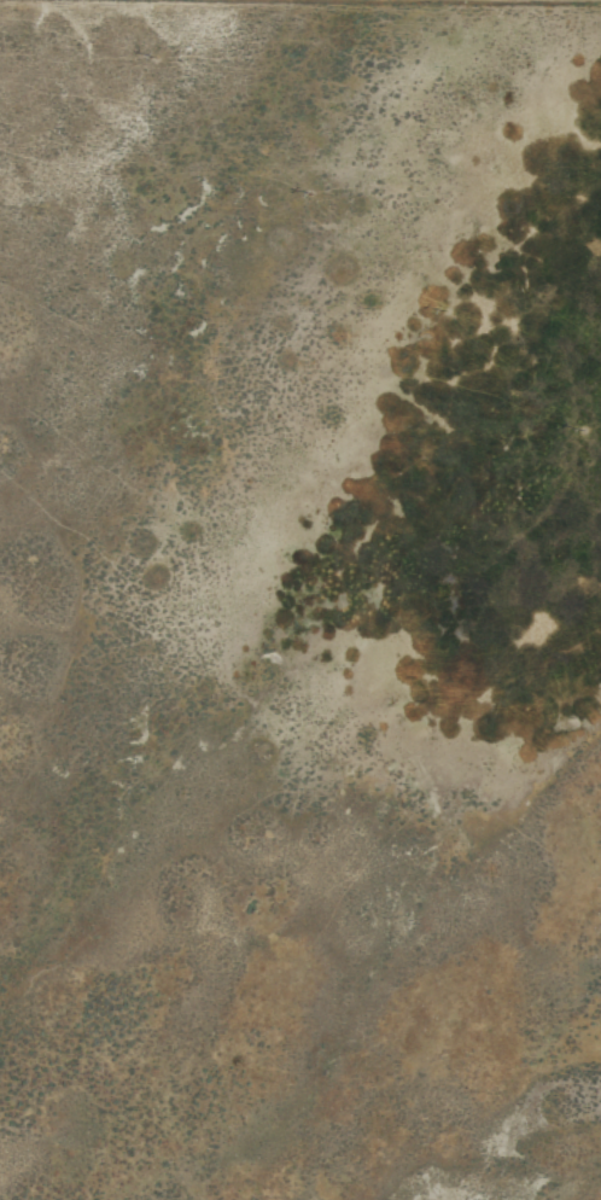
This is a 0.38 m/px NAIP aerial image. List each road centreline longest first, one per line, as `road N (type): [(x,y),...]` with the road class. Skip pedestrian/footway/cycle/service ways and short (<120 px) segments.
road 1 (residential): [(0,18),(600,18)]

